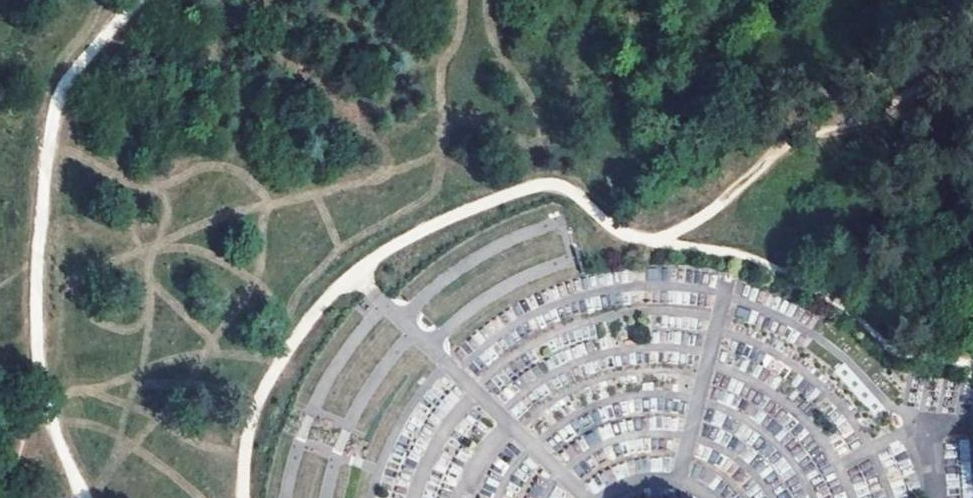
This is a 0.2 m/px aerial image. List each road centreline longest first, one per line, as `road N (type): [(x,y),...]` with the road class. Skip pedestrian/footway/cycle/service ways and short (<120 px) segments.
road 1 (track): [(662,241),(626,234),(552,185),(482,205),(392,247),(331,293),(271,375),(245,454),(245,497)]
road 2 (track): [(81,497),(42,388),(39,231),(62,91),(140,0)]
road 3 (track): [(972,61),(873,115),(789,146),(722,209),(662,241)]

